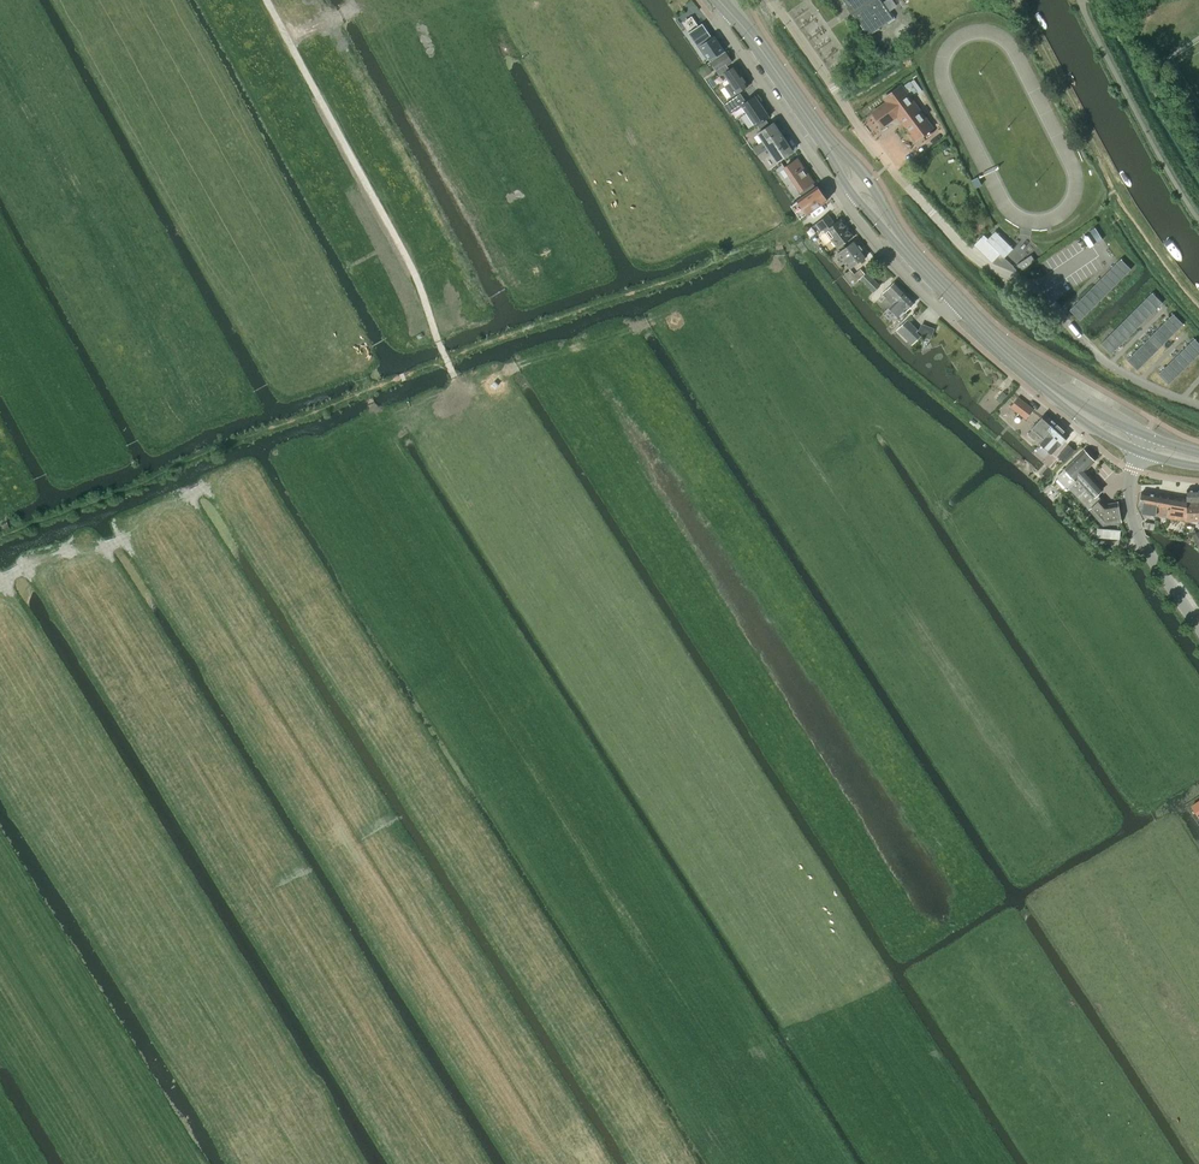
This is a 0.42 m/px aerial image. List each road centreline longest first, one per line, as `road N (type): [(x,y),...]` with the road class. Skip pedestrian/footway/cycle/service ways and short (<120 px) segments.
road 1 (unclassified): [(771,0),(890,165),(969,250),(1041,286),(1109,364),(1198,406)]
road 2 (track): [(469,401),(417,279),(266,0)]
road 3 (residential): [(726,7),(718,23),(862,225),(941,312),(960,305)]
road 4 (primary): [(960,305),(859,186),(726,7)]
road 5 (unclassified): [(1198,624),(1132,519),(1139,452)]
road 6 (primary): [(1029,372),(1062,405),(1139,452)]
road 7 (primary): [(1146,436),(1029,372)]

